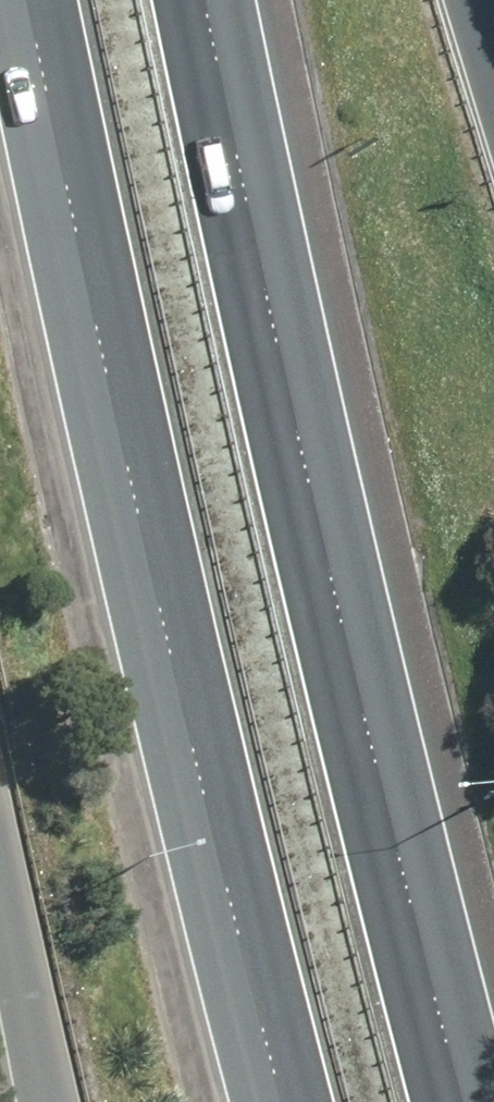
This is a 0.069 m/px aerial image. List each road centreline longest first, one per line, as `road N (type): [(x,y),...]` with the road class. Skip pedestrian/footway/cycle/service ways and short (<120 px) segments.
road 1 (motorway): [(192,0),(346,691),(455,1101)]
road 2 (motorway): [(267,1101),(161,674),(18,0)]
road 3 (motorway): [(41,1101),(0,898)]

